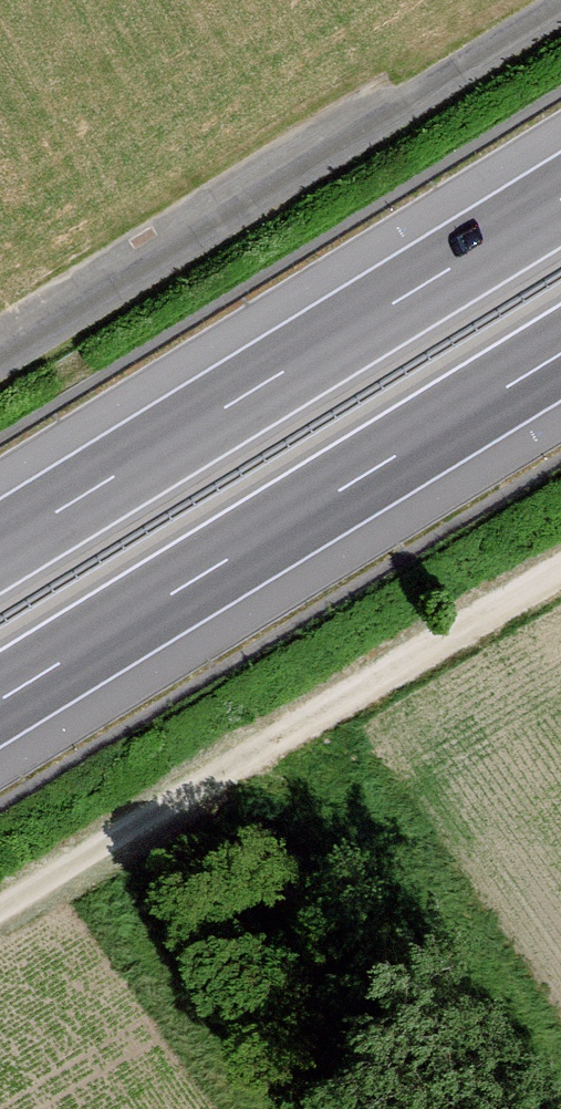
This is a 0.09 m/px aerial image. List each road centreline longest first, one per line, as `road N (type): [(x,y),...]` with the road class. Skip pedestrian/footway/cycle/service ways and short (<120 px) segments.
road 1 (track): [(0,360),(560,5)]
road 2 (motorway): [(0,700),(560,354)]
road 3 (motorway): [(560,200),(0,546)]
road 4 (track): [(560,568),(0,909)]

